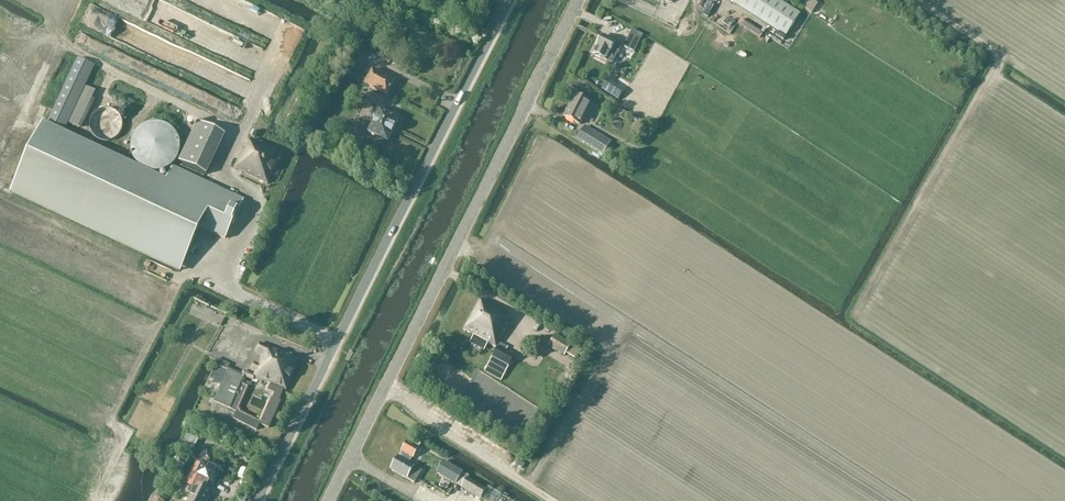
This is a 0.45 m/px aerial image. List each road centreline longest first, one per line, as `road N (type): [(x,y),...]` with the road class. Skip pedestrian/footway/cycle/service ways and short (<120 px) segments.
road 1 (unclassified): [(258,500),(511,0)]
road 2 (tertiary): [(328,500),(580,0)]
road 3 (track): [(556,500),(385,387)]
road 4 (track): [(1064,99),(915,0)]

